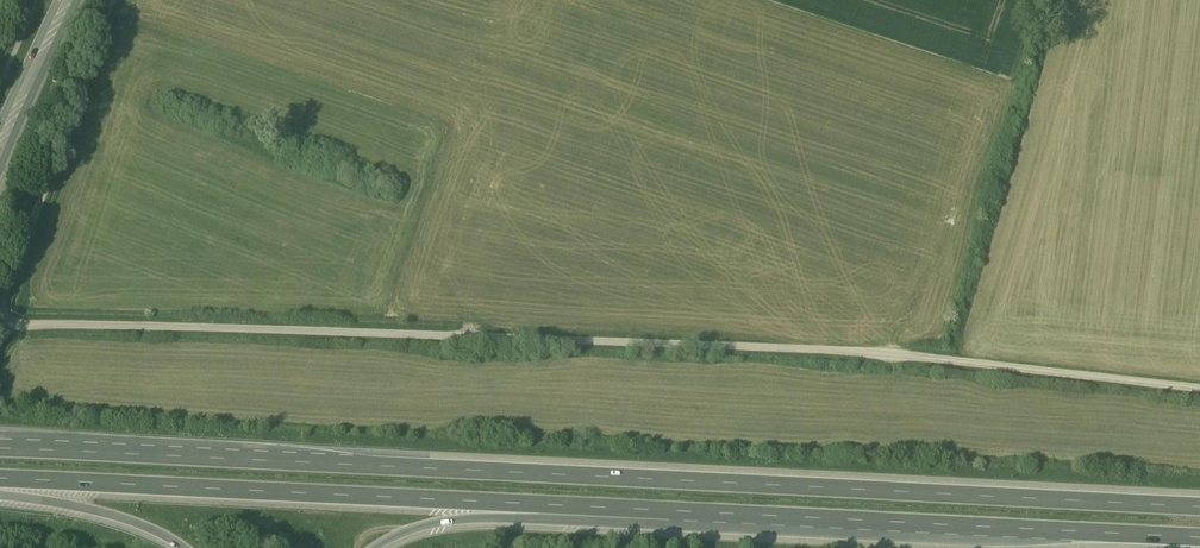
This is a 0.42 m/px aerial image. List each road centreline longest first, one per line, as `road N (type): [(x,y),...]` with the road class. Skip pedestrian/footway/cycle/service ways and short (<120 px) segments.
road 1 (unclassified): [(1199,391),(901,357),(6,321),(4,294),(111,0)]
road 2 (motorway): [(1199,508),(0,449)]
road 3 (motorway): [(535,505),(1199,538)]
road 4 (motorway): [(0,479),(535,505)]
road 5 (motorway): [(0,491),(119,518),(182,547)]
road 6 (motorway): [(375,547),(416,529),(535,505)]
road 7 (primary): [(0,152),(67,0)]

